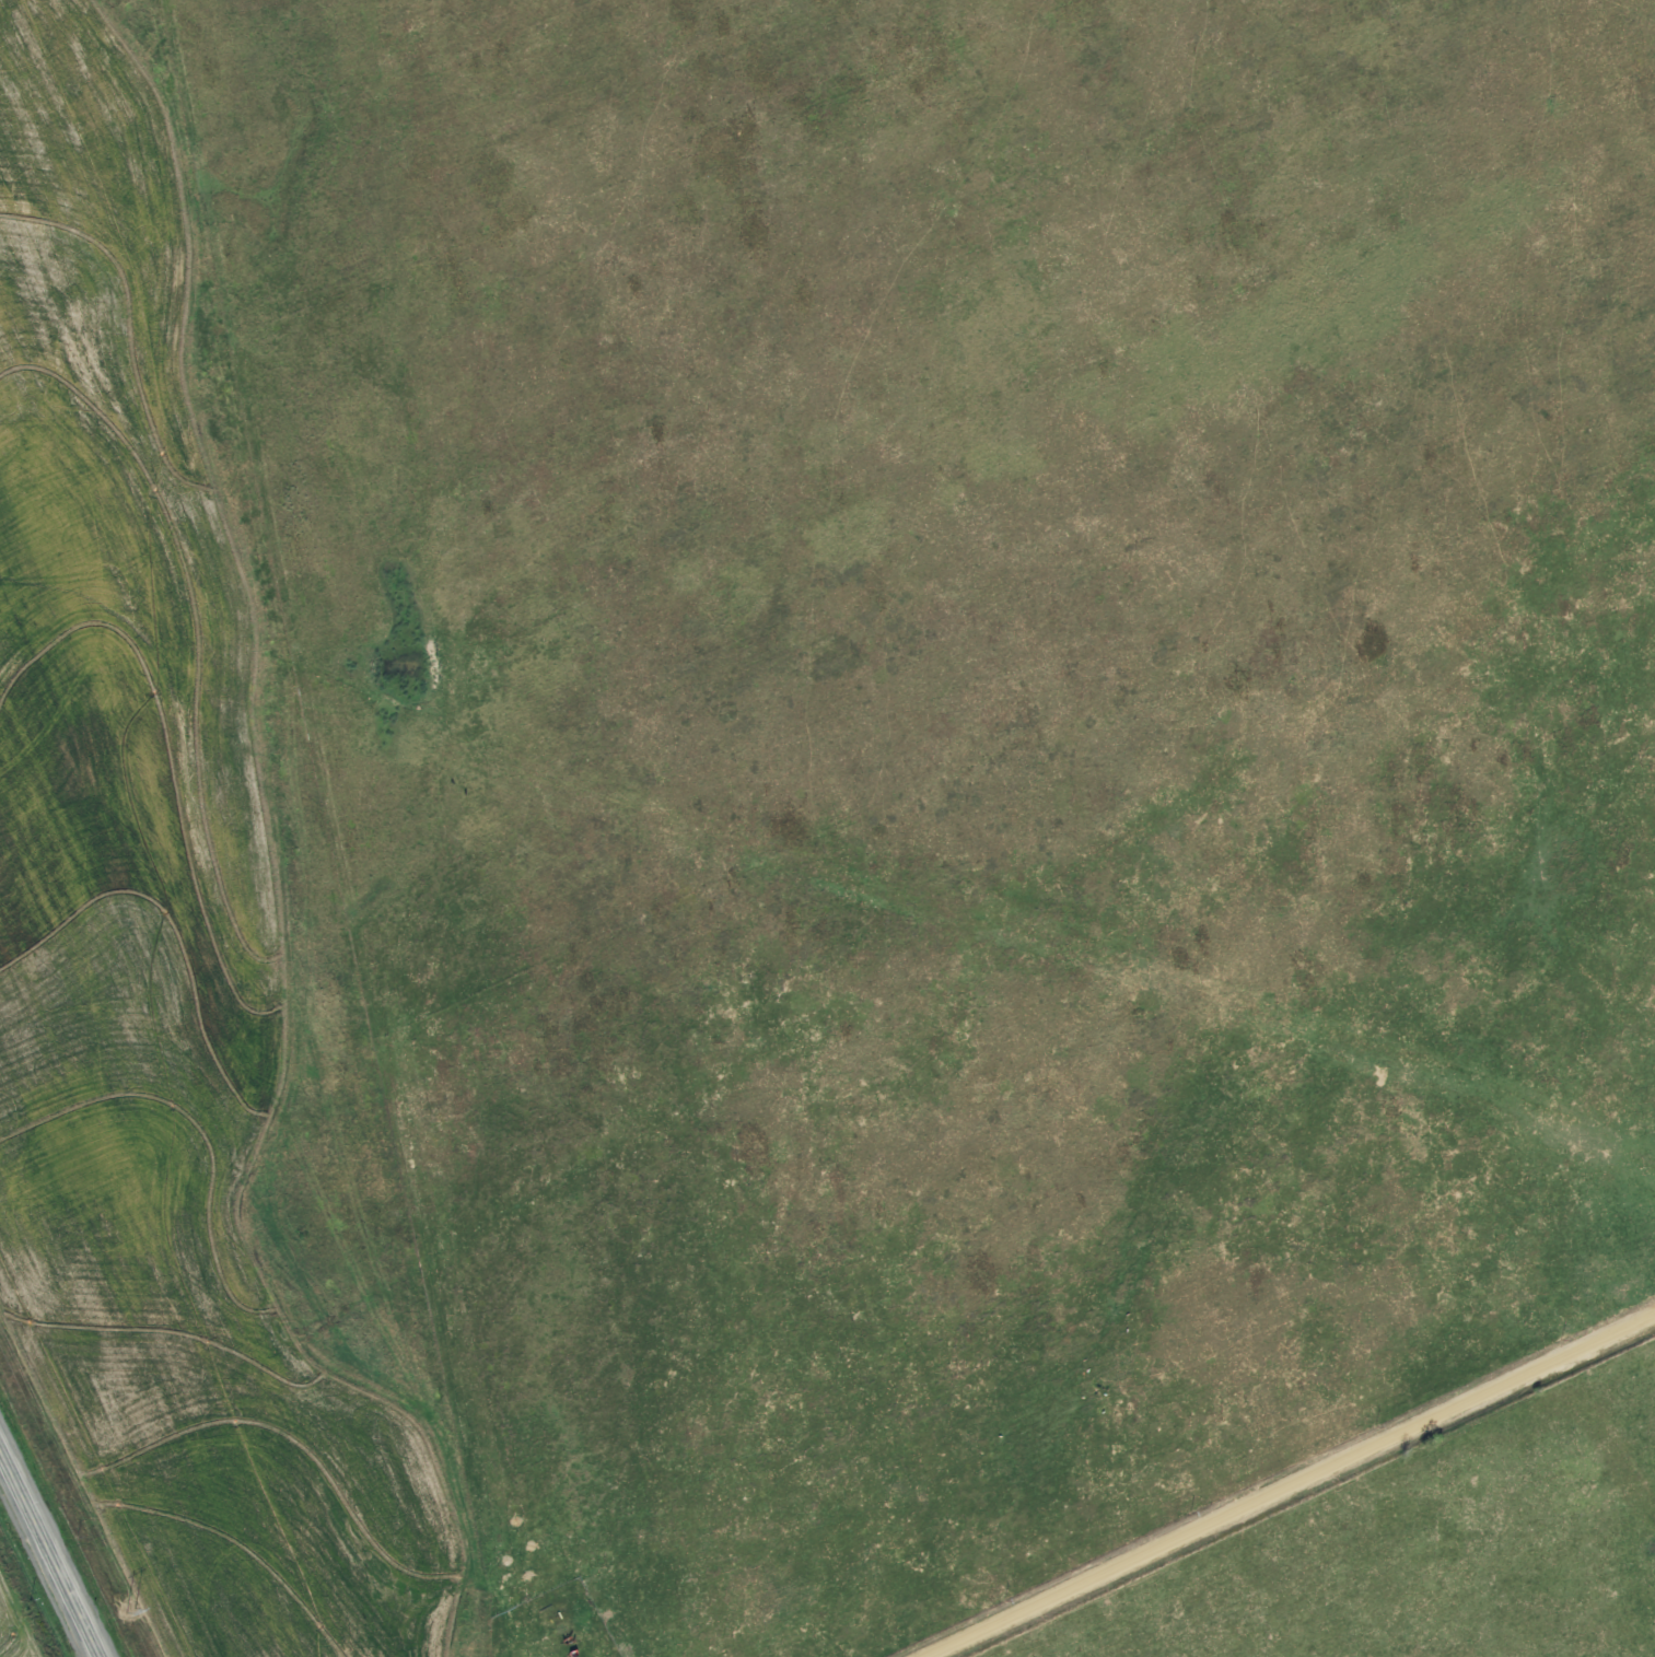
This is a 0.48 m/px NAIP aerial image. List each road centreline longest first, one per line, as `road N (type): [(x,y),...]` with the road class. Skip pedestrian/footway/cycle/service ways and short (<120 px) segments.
road 1 (residential): [(1654,1312),(928,1656)]
road 2 (primary): [(97,1656),(0,1454)]

